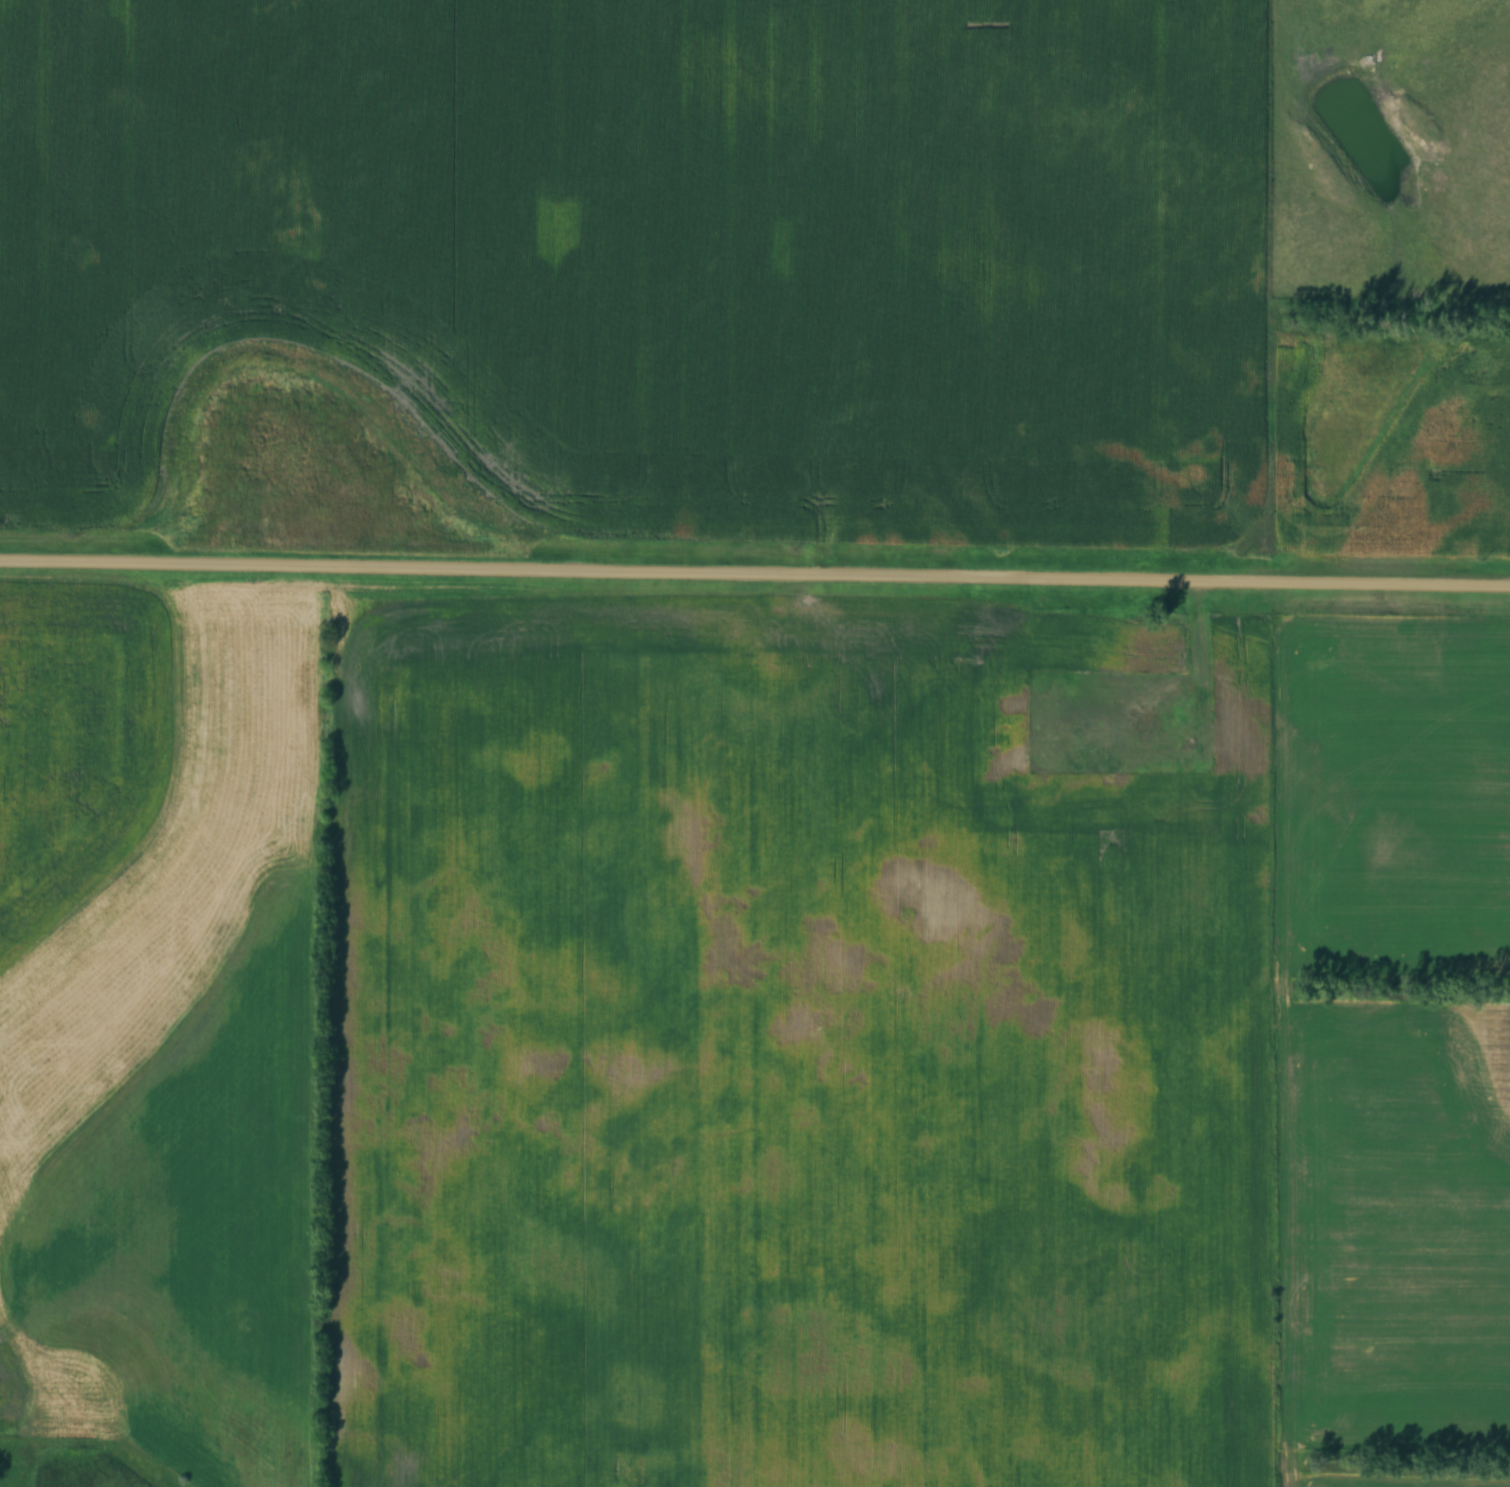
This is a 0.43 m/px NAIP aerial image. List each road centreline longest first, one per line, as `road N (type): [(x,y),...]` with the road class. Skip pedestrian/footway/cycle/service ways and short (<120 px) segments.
road 1 (residential): [(0,564),(1509,590)]

